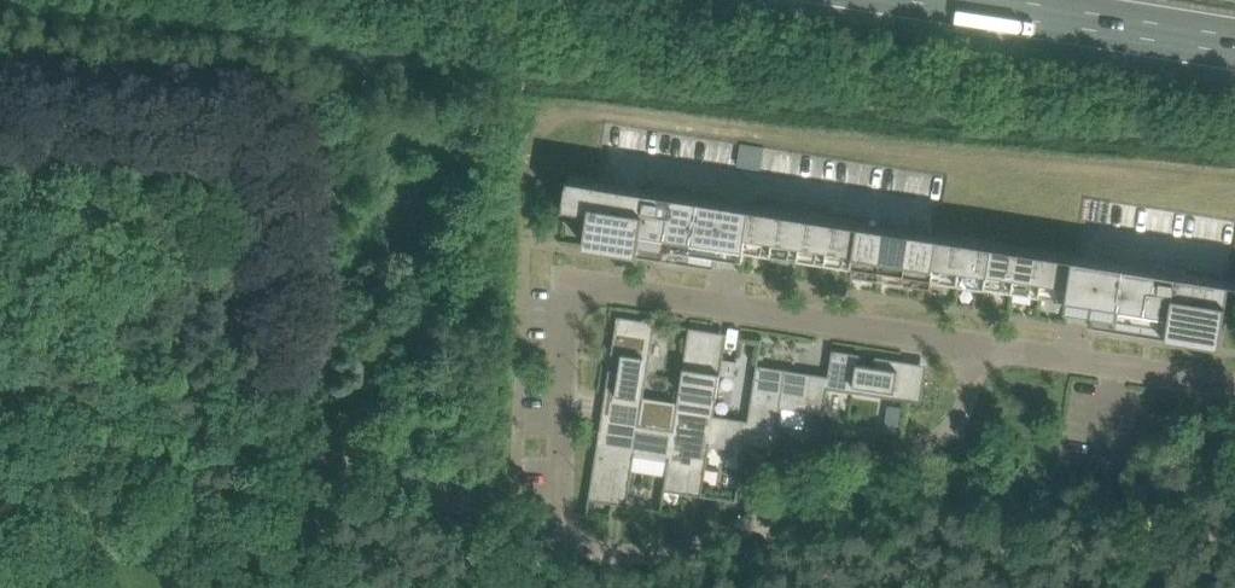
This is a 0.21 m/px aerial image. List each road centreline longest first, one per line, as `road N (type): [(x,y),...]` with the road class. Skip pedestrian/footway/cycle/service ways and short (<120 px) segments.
road 1 (residential): [(976,344),(578,283),(566,329),(562,523),(567,536),(605,551),(642,553),(717,537),(936,438),(961,415),(972,379)]
road 2 (motorway): [(951,0),(1234,46)]
road 3 (residential): [(1234,385),(976,344)]

